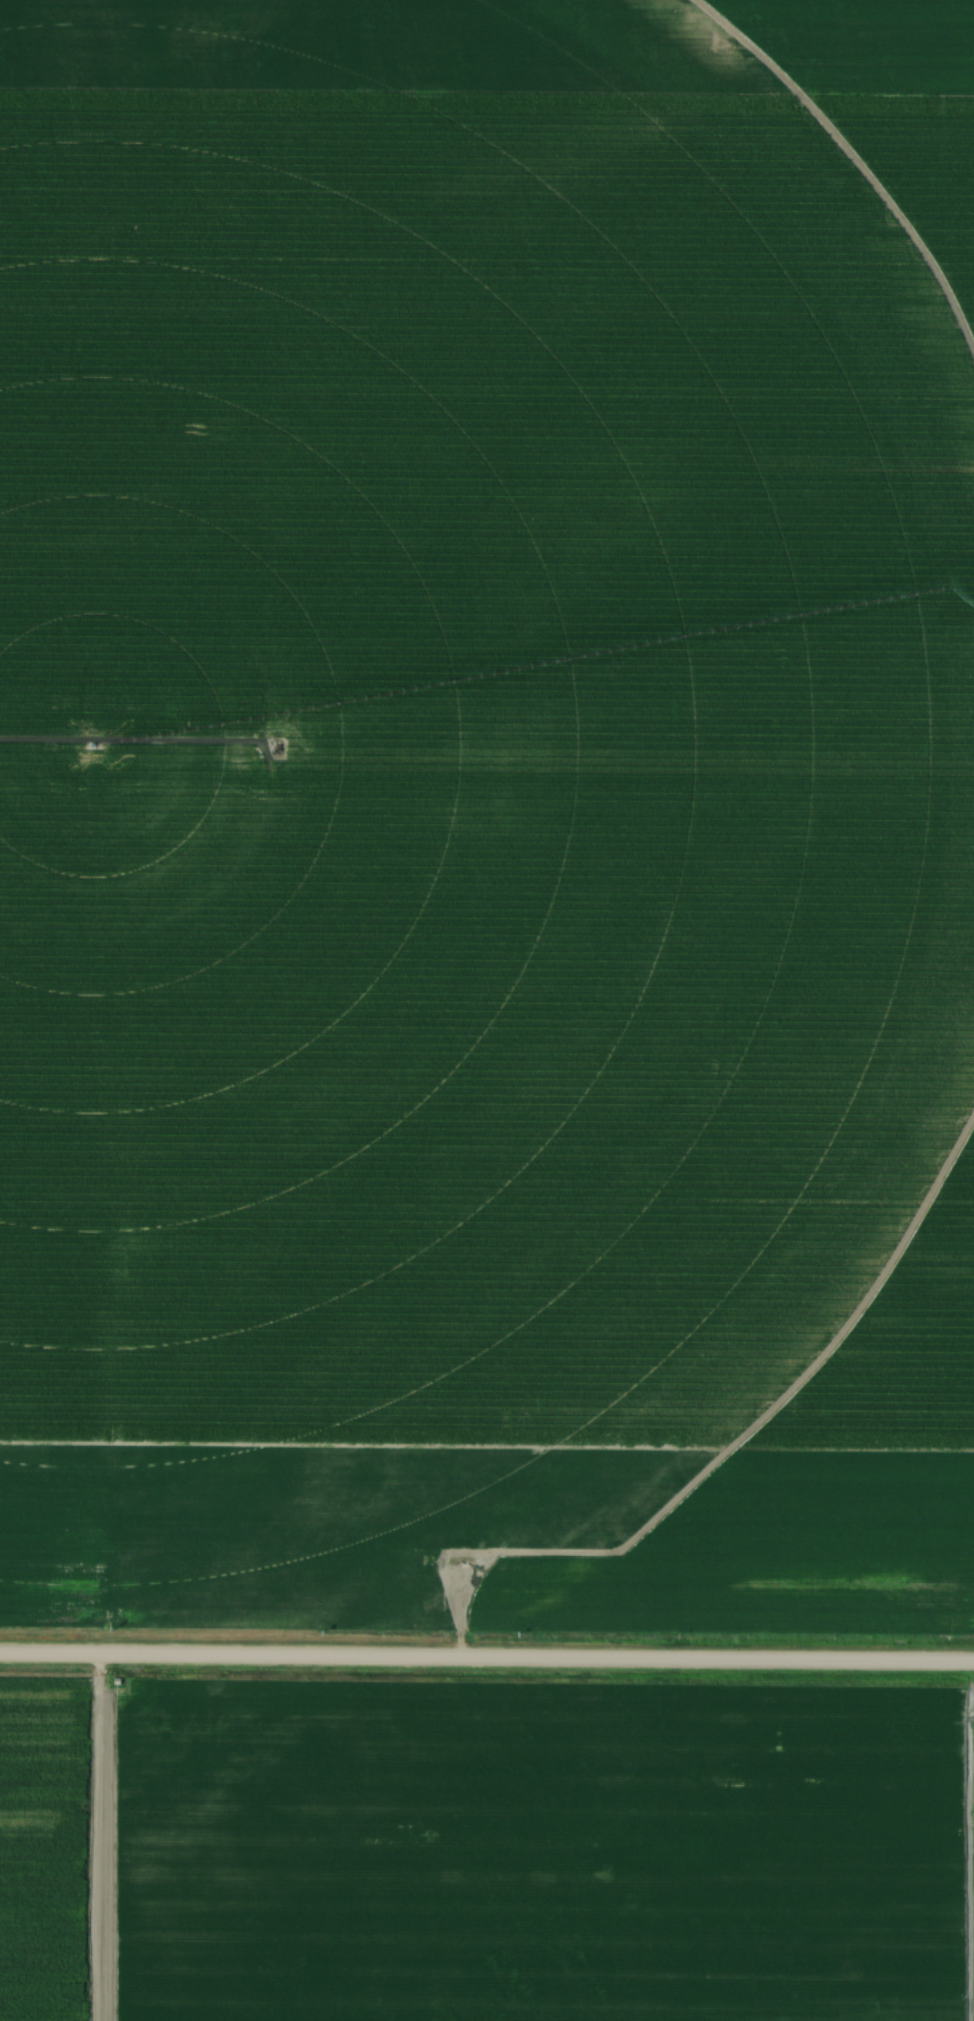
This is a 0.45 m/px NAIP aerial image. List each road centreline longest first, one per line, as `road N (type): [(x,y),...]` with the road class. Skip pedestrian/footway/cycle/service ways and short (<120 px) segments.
road 1 (residential): [(973,1667),(0,1659)]

